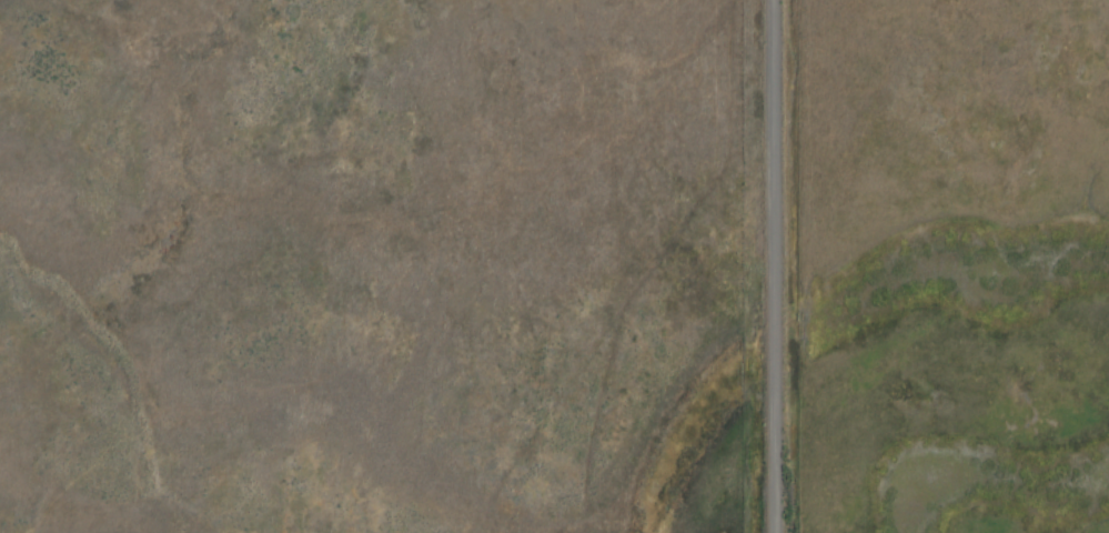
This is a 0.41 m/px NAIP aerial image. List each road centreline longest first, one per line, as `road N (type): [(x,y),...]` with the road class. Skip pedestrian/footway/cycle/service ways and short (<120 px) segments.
road 1 (residential): [(782,532),(783,0)]

